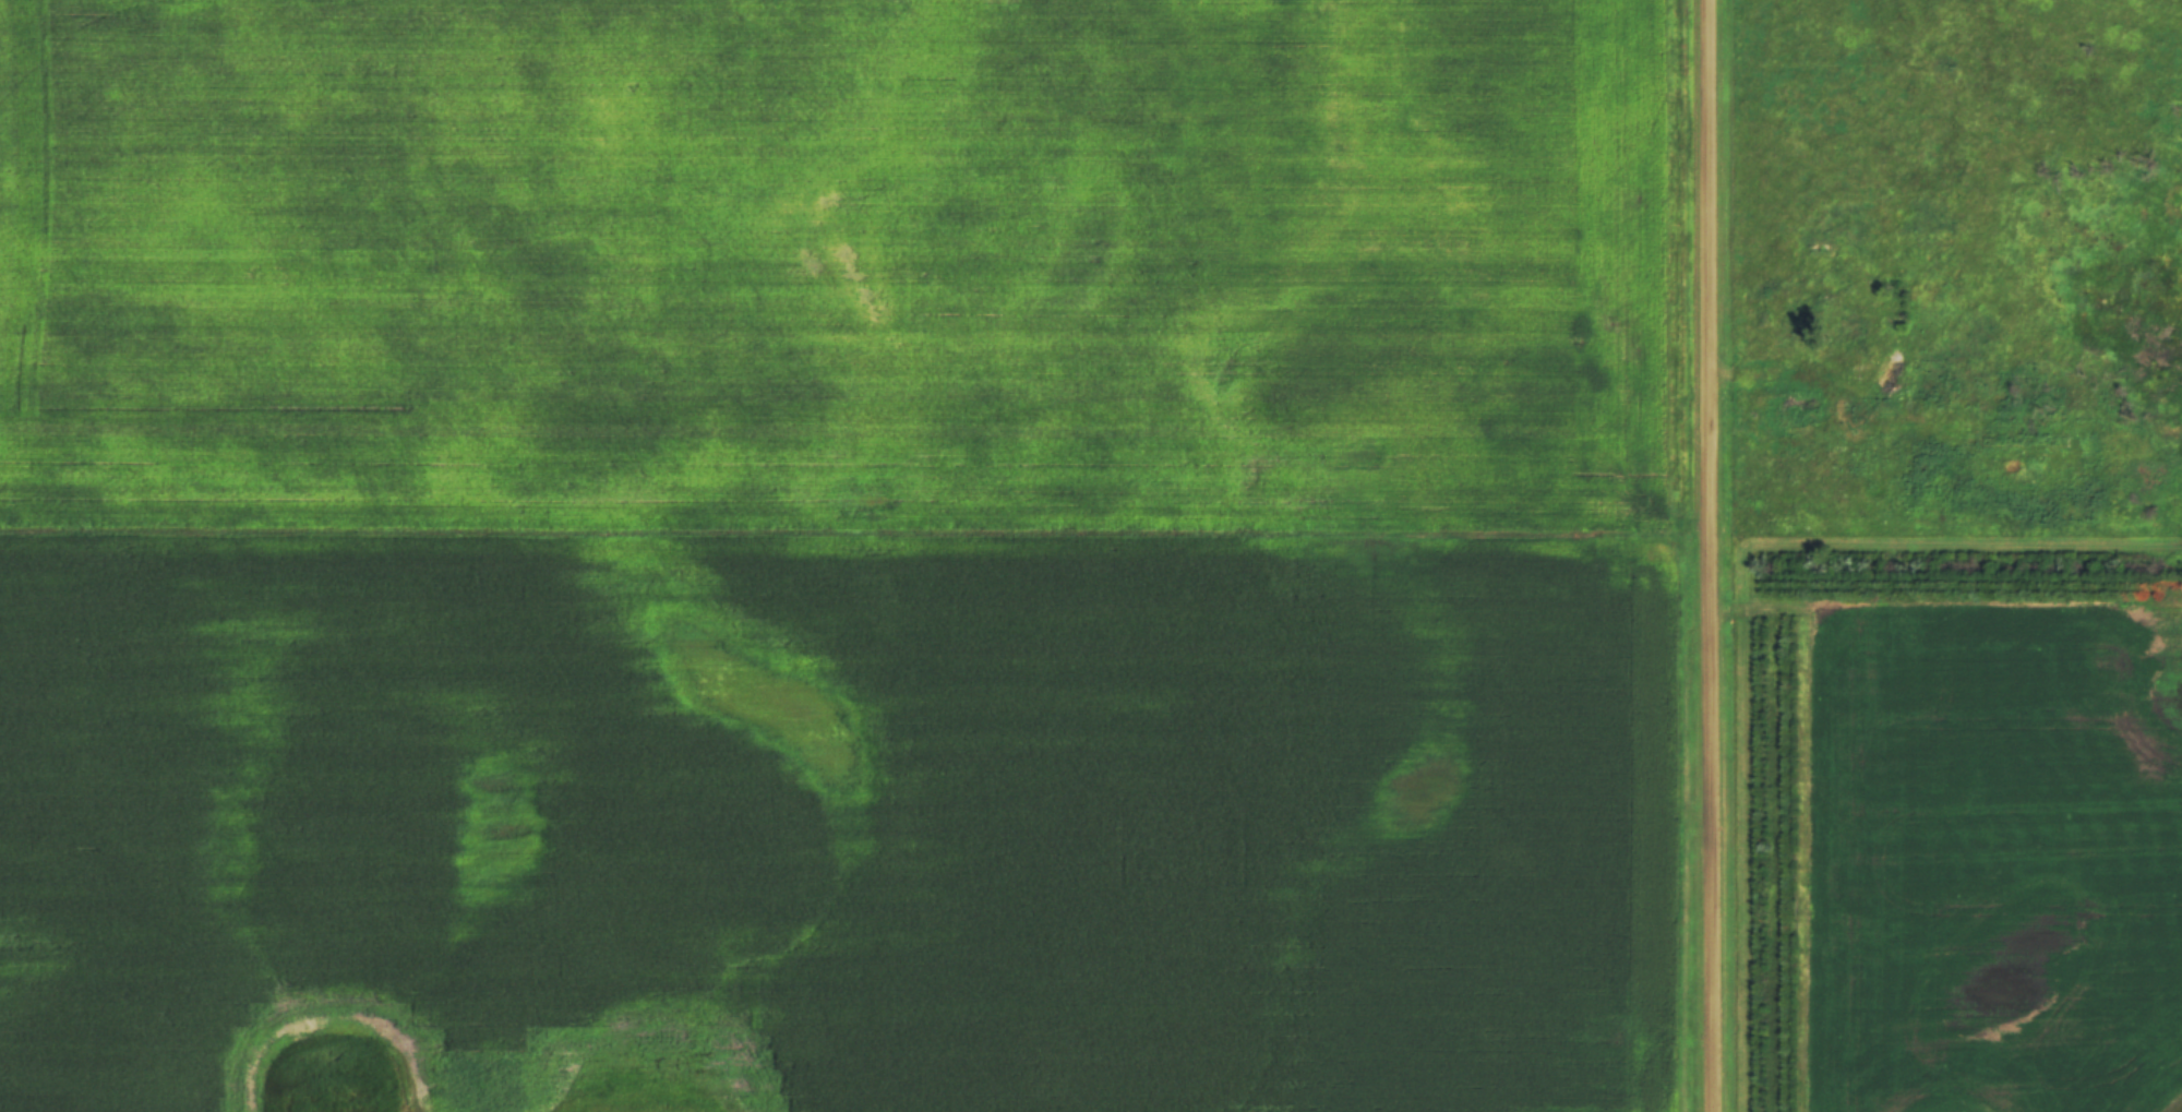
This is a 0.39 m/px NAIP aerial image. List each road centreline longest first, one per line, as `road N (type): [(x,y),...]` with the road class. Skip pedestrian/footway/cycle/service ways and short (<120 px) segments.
road 1 (residential): [(1716,1111),(1711,0)]

